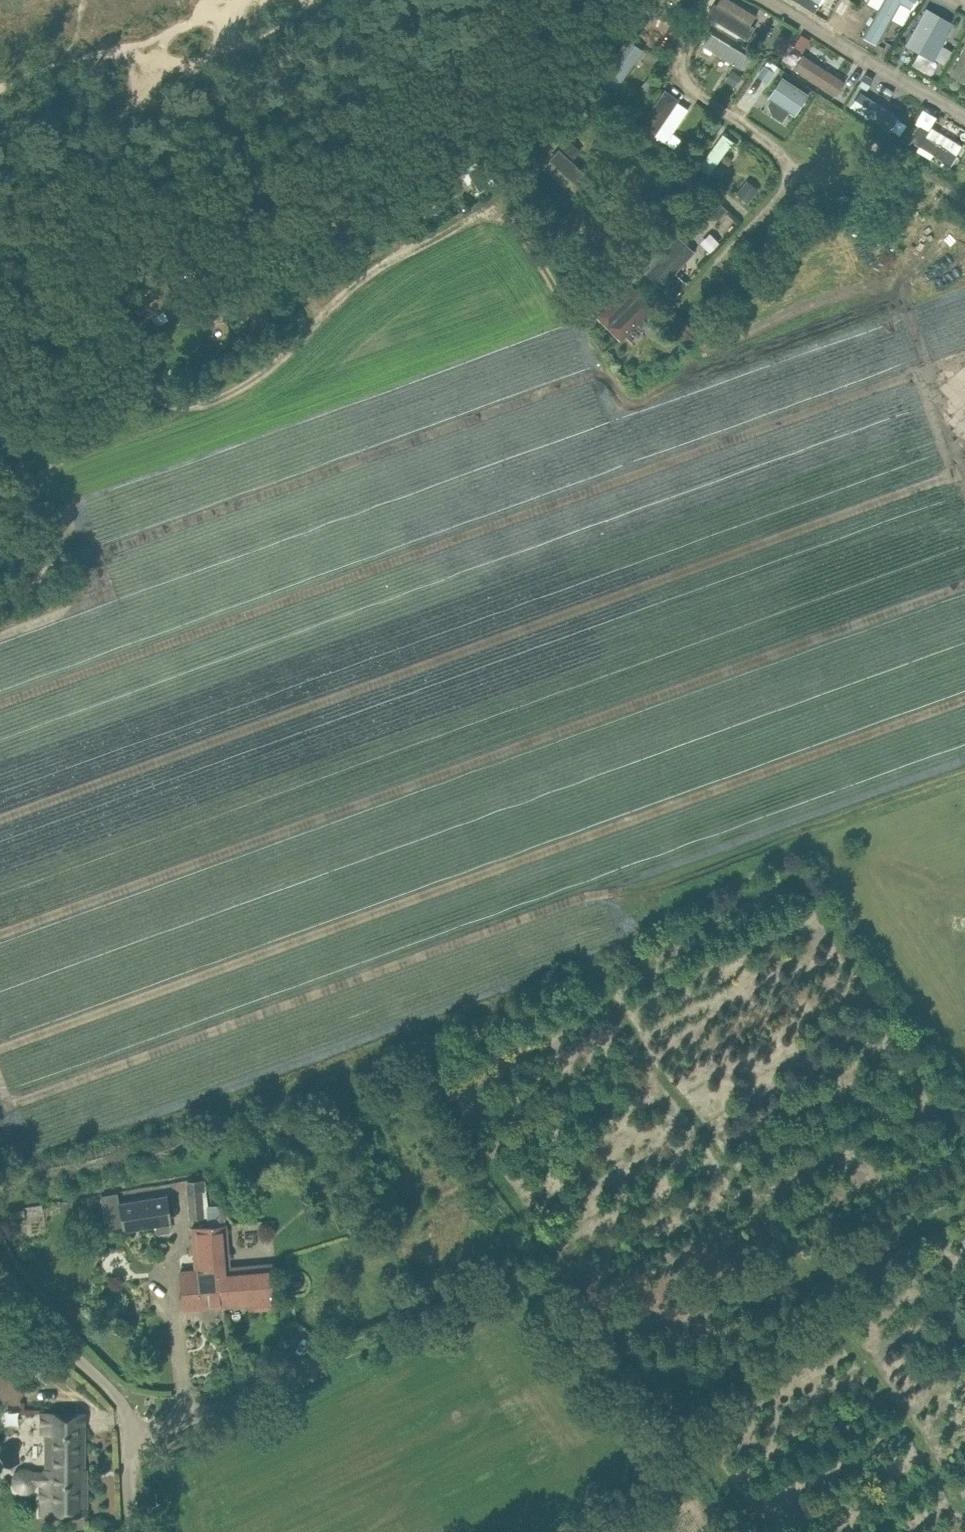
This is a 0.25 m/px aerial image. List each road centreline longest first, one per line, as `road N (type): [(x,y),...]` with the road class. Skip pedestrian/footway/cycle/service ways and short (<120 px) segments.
road 1 (track): [(0,599),(37,580),(51,558),(19,455),(21,429),(95,363),(121,357),(152,394),(195,405),(270,367),(346,290),(424,229)]
road 2 (unclassified): [(133,1531),(131,1440),(120,1401),(0,1268)]

